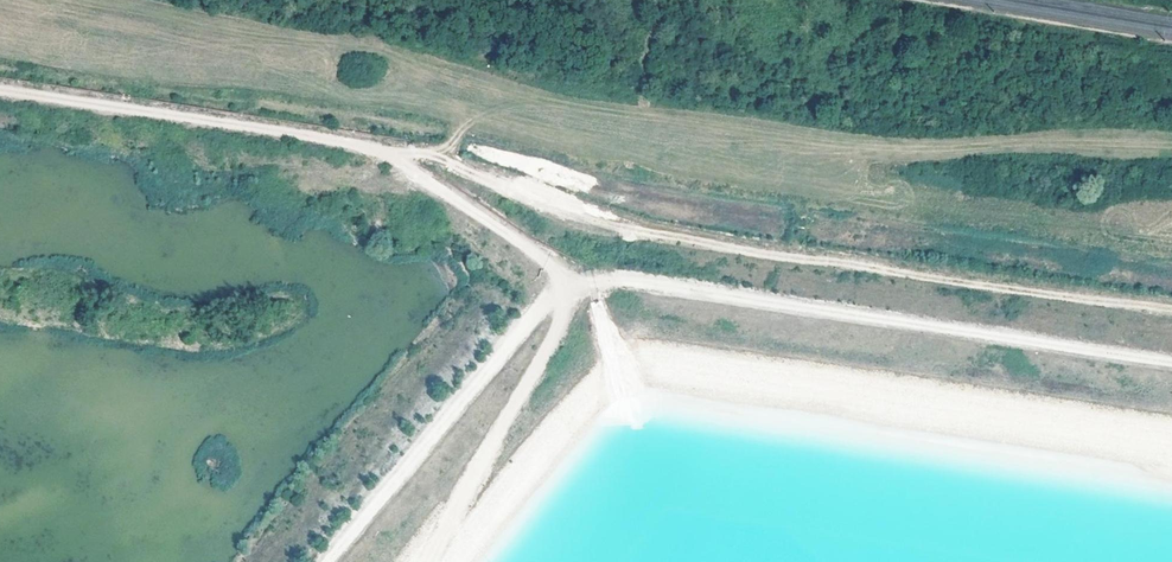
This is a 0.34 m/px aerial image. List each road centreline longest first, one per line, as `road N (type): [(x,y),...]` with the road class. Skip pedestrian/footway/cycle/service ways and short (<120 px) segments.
road 1 (track): [(396,160),(431,153),(597,221),(1171,307)]
road 2 (track): [(0,95),(366,151),(396,160),(569,277)]
road 3 (track): [(1171,361),(569,277)]
road 4 (track): [(569,277),(315,561)]

